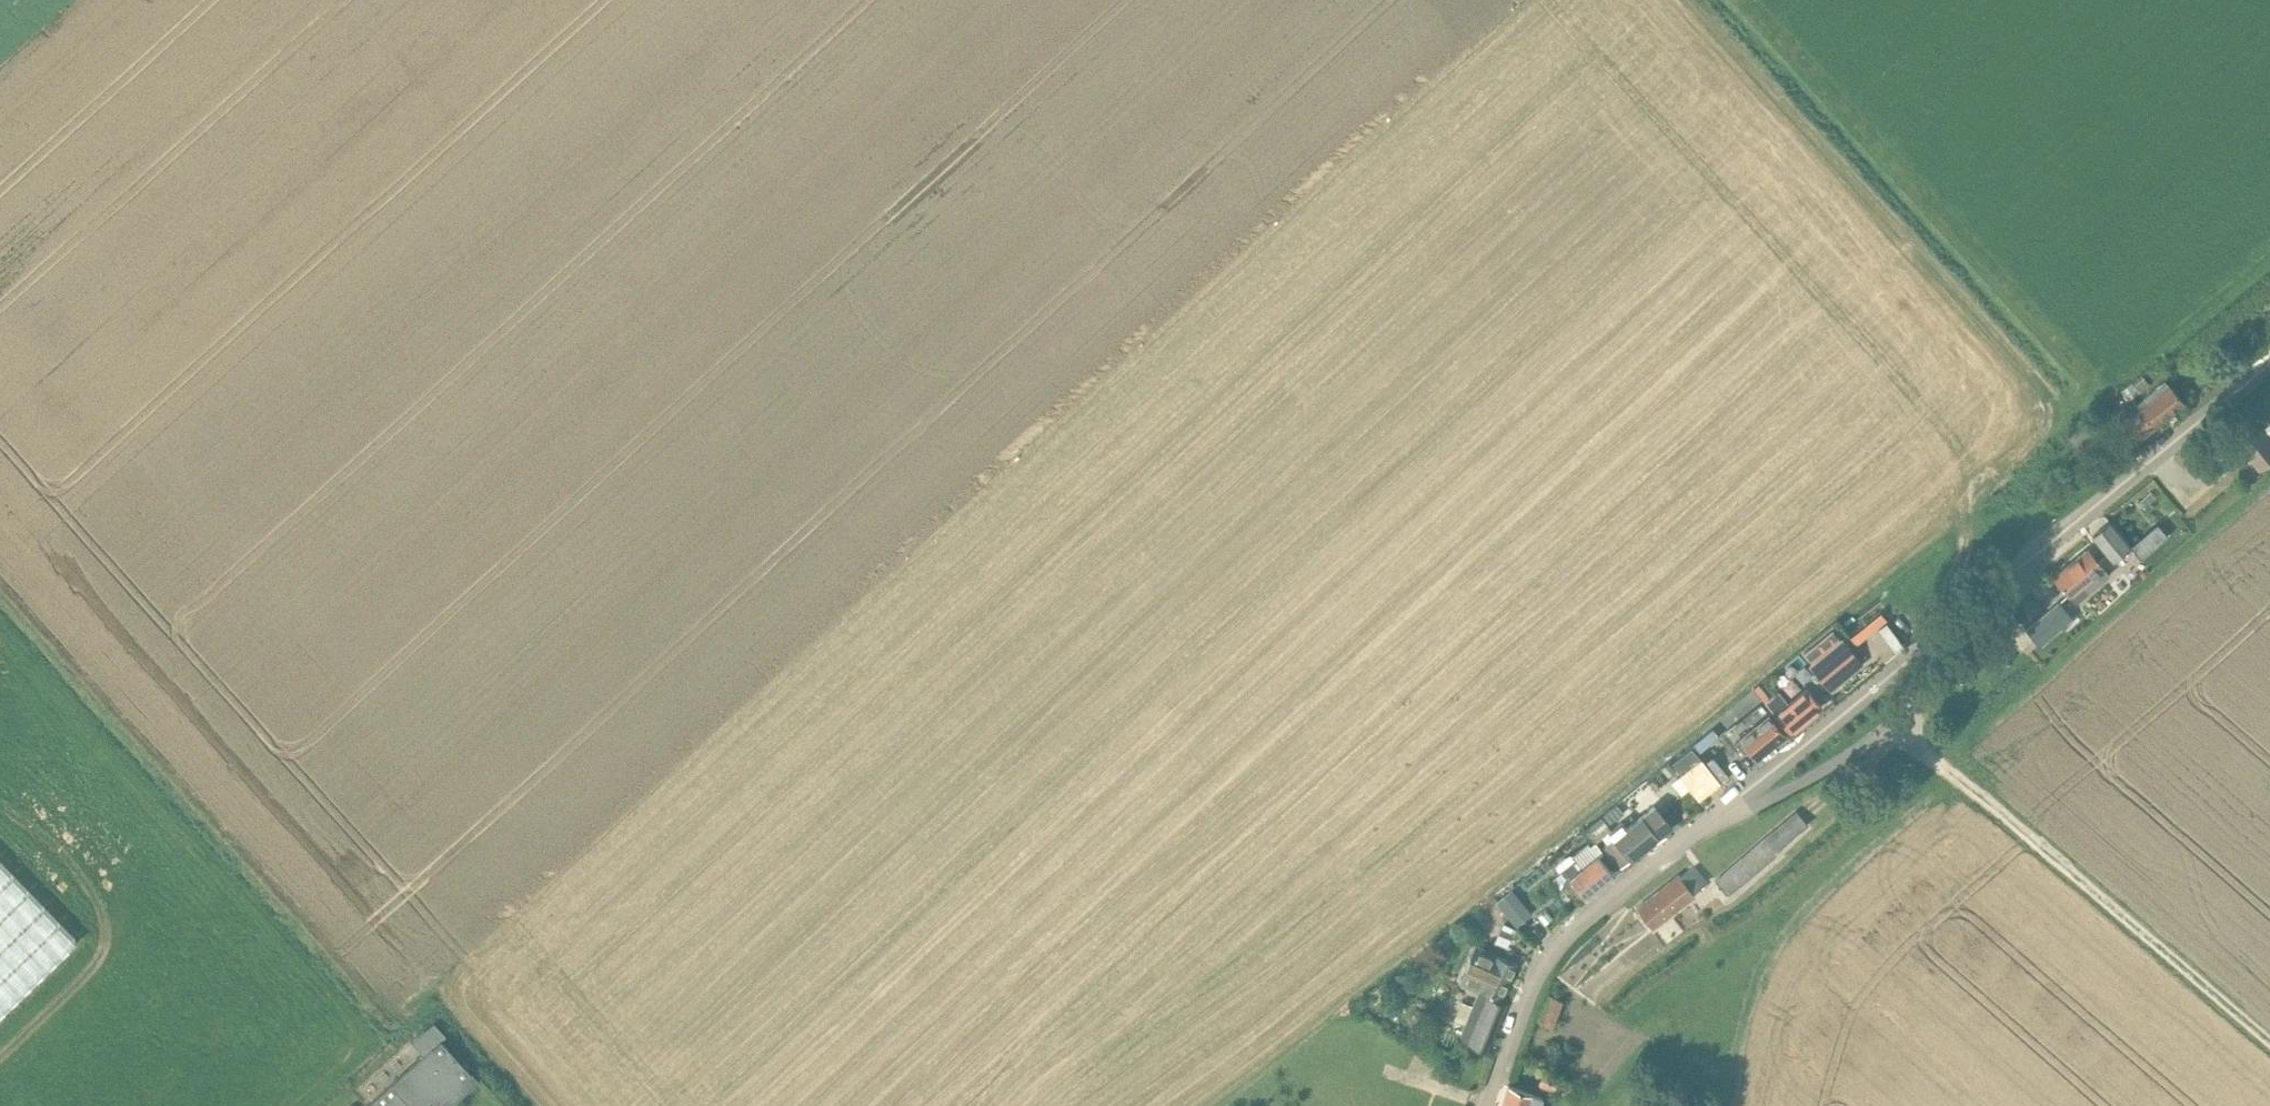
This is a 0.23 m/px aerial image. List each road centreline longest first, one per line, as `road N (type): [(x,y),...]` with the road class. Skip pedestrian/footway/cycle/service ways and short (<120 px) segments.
road 1 (unclassified): [(1488,1105),(1536,973),(1556,946),(2269,362)]
road 2 (track): [(2269,1058),(1906,732)]
road 3 (track): [(1705,824),(1906,732),(1940,678),(2002,615),(2038,554)]

